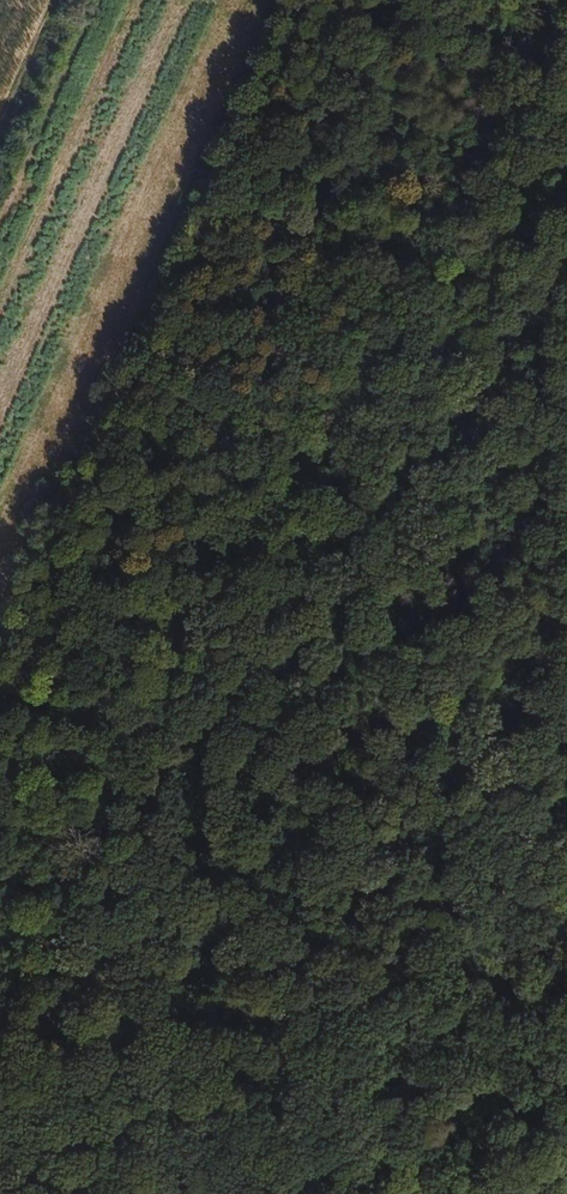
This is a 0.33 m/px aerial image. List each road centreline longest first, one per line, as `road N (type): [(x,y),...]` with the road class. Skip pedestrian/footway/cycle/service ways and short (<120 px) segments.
road 1 (track): [(306,0),(0,700)]
road 2 (track): [(66,1193),(566,881)]
road 3 (track): [(0,879),(52,909),(58,931),(0,1020)]
road 4 (track): [(58,0),(0,131)]

